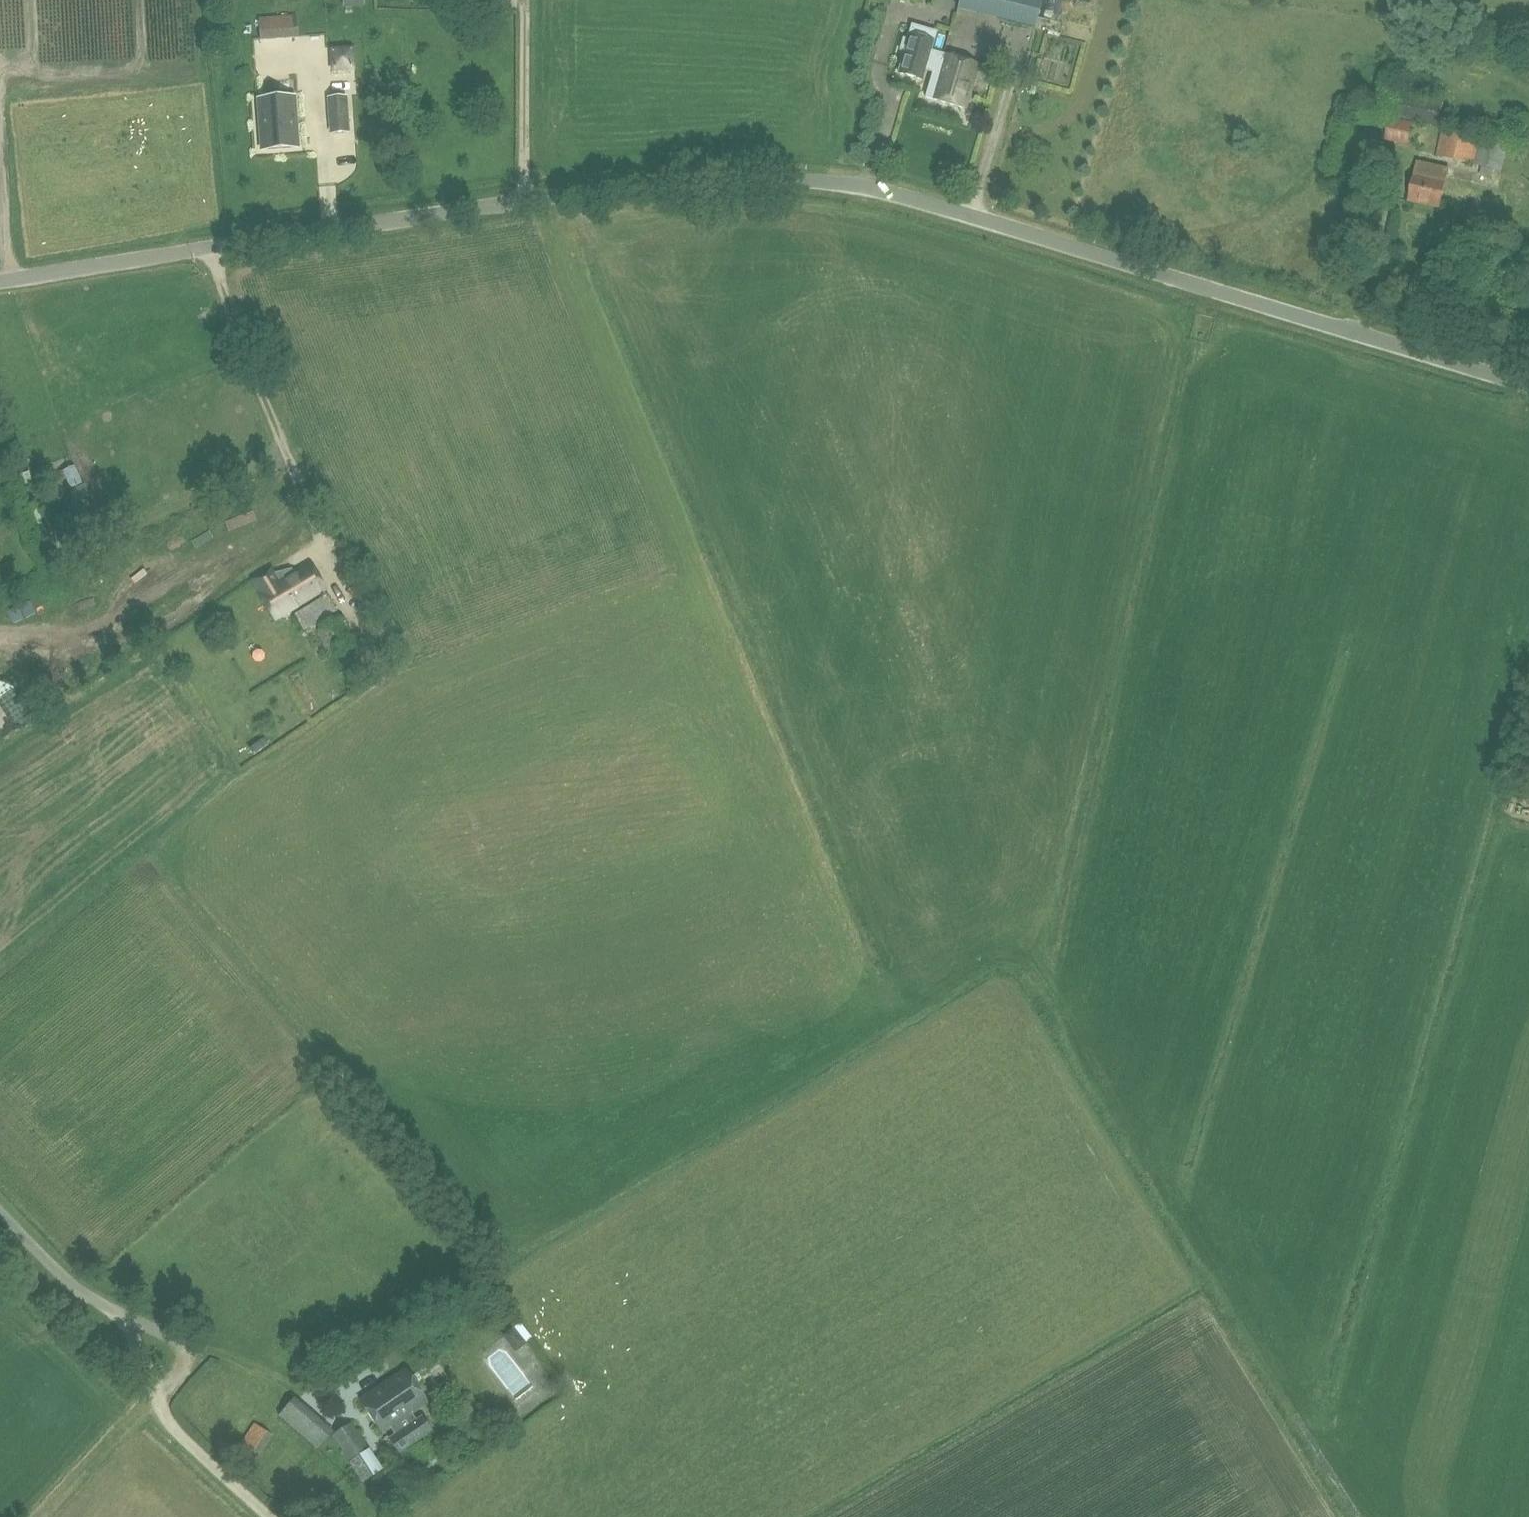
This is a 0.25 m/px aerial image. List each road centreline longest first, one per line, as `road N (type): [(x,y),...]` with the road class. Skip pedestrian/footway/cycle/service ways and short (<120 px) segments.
road 1 (unclassified): [(1528,382),(864,189),(753,171),(0,280)]
road 2 (track): [(270,1516),(165,1420),(134,1340),(113,1309)]
road 3 (unclassified): [(190,1347),(79,1289),(0,1211)]
road 4 (track): [(44,1516),(156,1398),(190,1347)]
road 5 (track): [(523,0),(523,199)]

